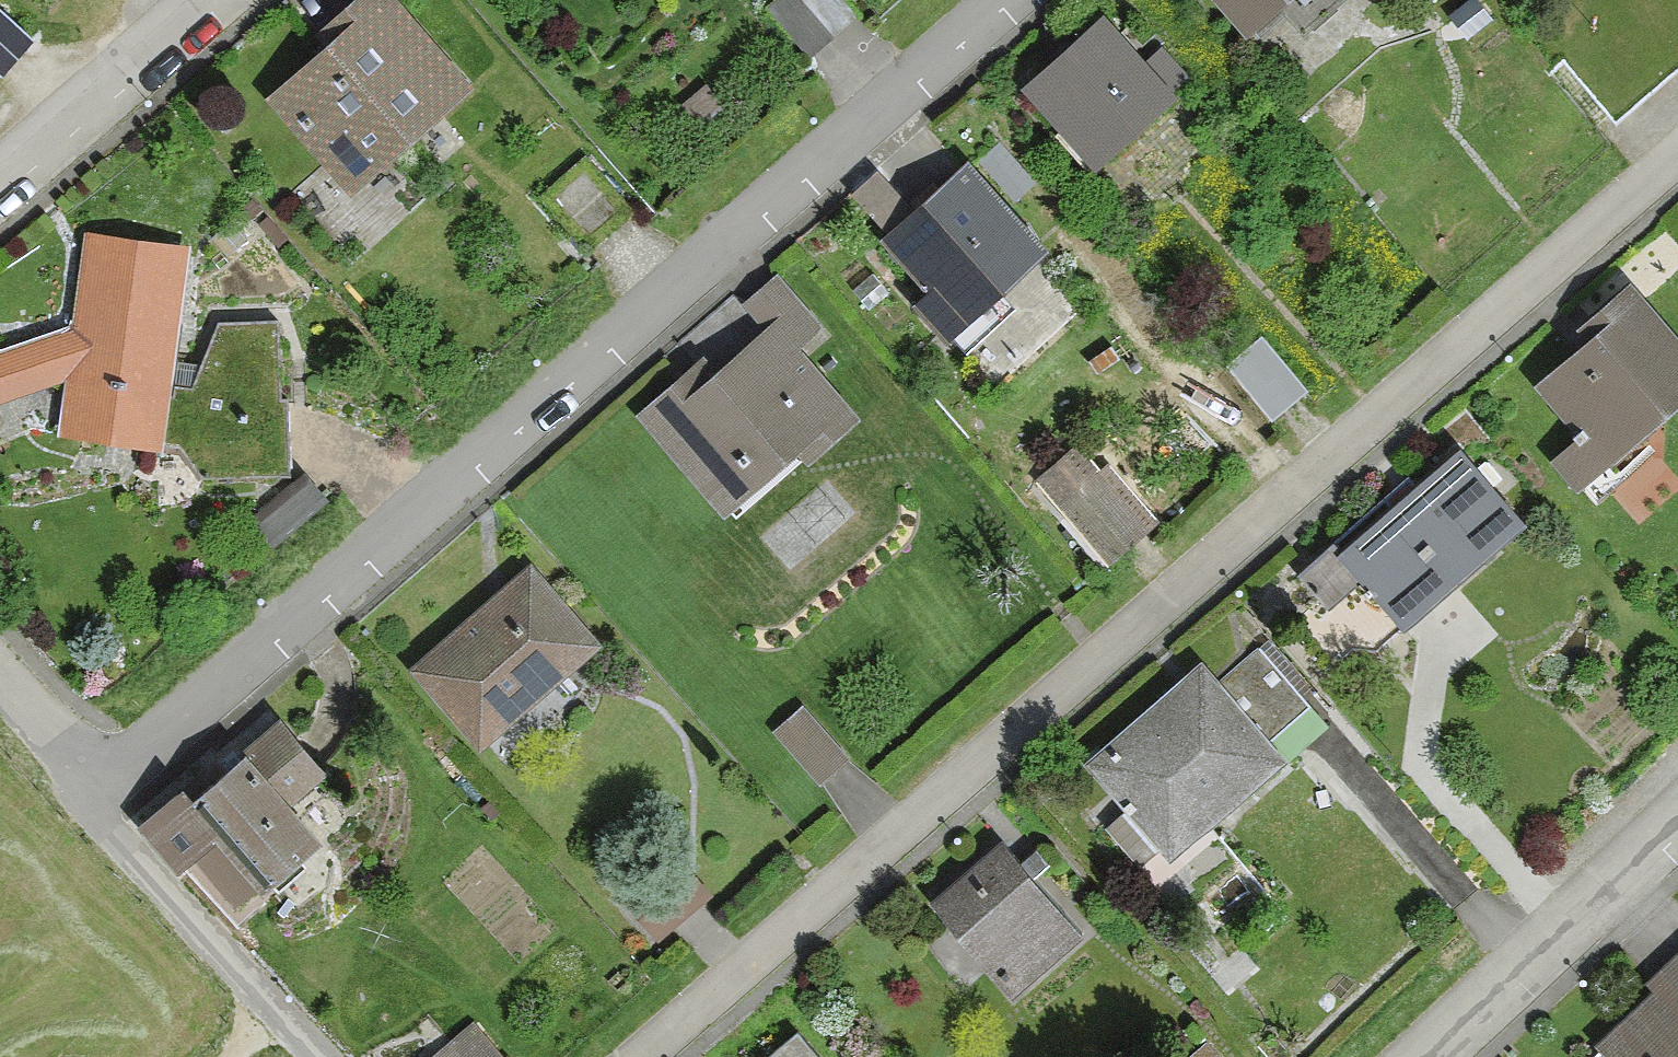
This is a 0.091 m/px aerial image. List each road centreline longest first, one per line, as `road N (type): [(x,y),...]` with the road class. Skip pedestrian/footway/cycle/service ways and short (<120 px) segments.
road 1 (residential): [(634,1056),(1295,502),(1677,163)]
road 2 (residential): [(1007,0),(94,799)]
road 3 (residential): [(318,1056),(94,799)]
road 4 (residential): [(1434,1056),(1677,833)]
road 5 (residential): [(0,182),(209,0)]
road 6 (residential): [(94,799),(0,683)]

